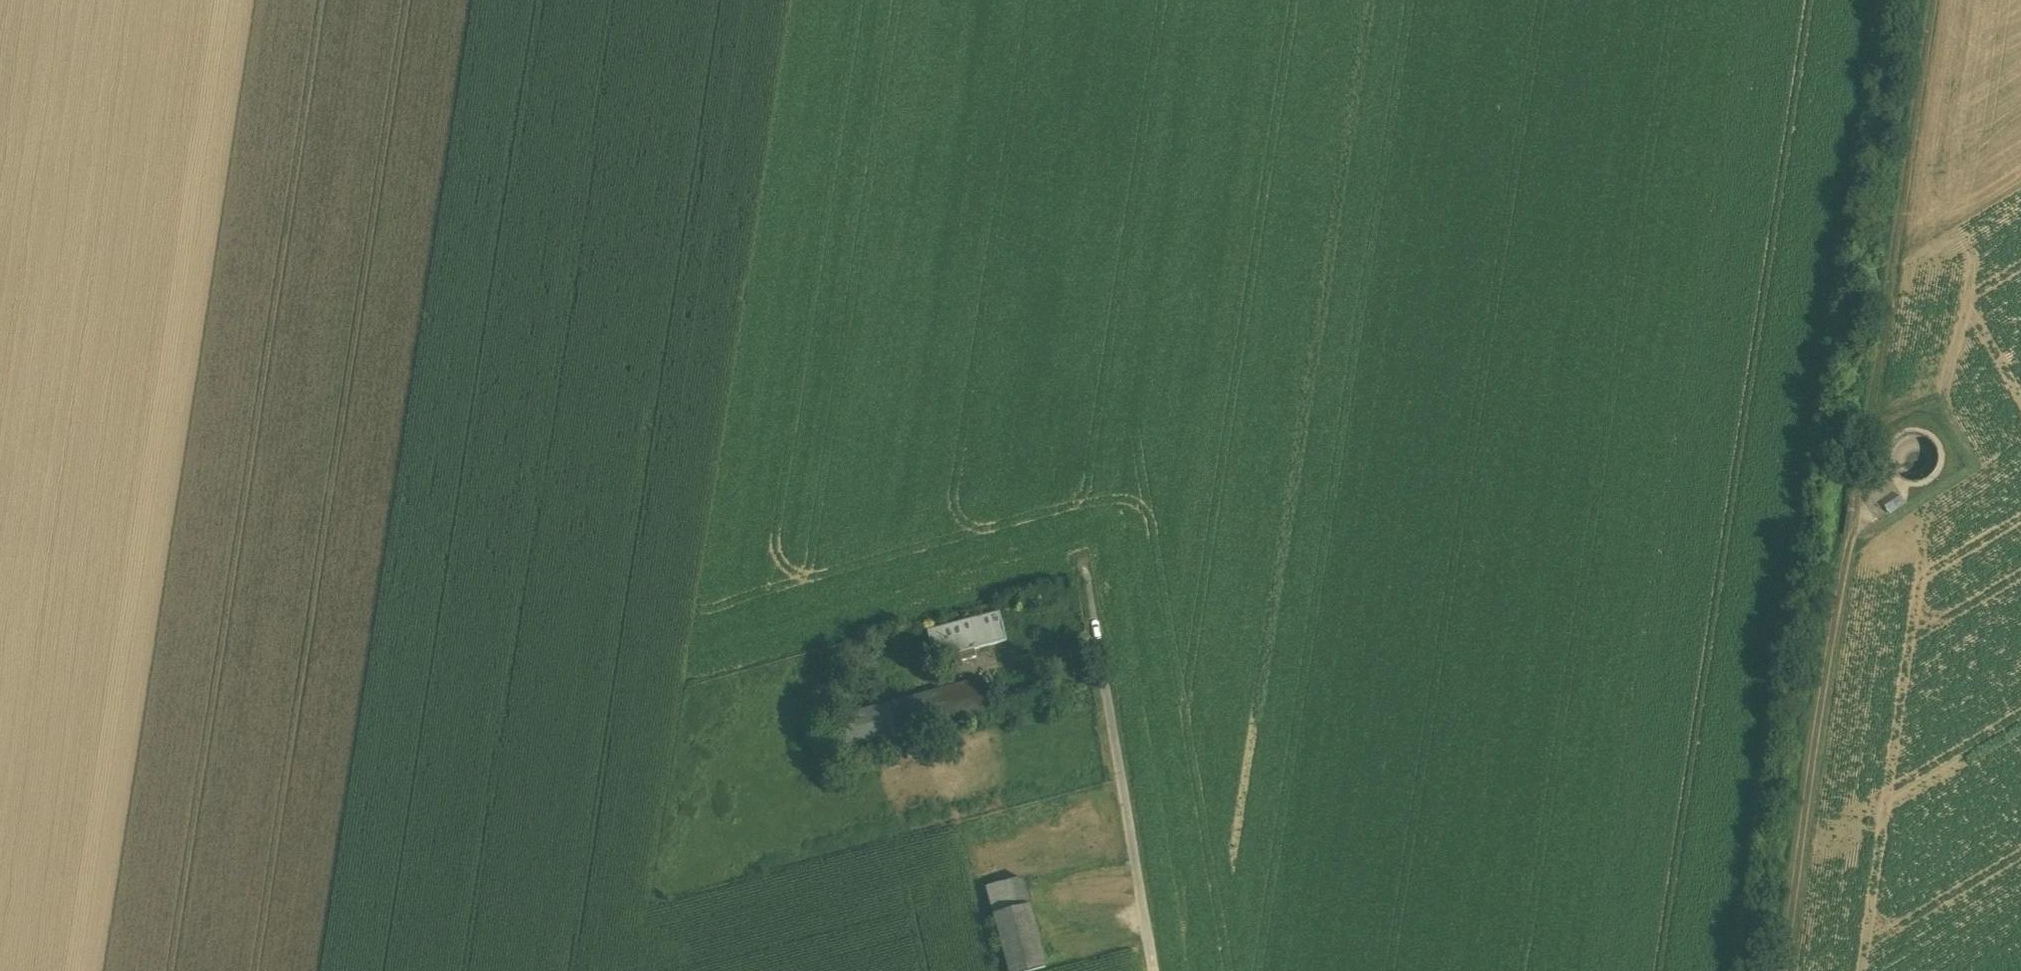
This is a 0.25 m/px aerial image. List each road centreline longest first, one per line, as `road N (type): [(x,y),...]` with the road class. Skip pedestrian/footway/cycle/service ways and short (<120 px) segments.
road 1 (track): [(1788,970),(1872,521),(1942,0)]

